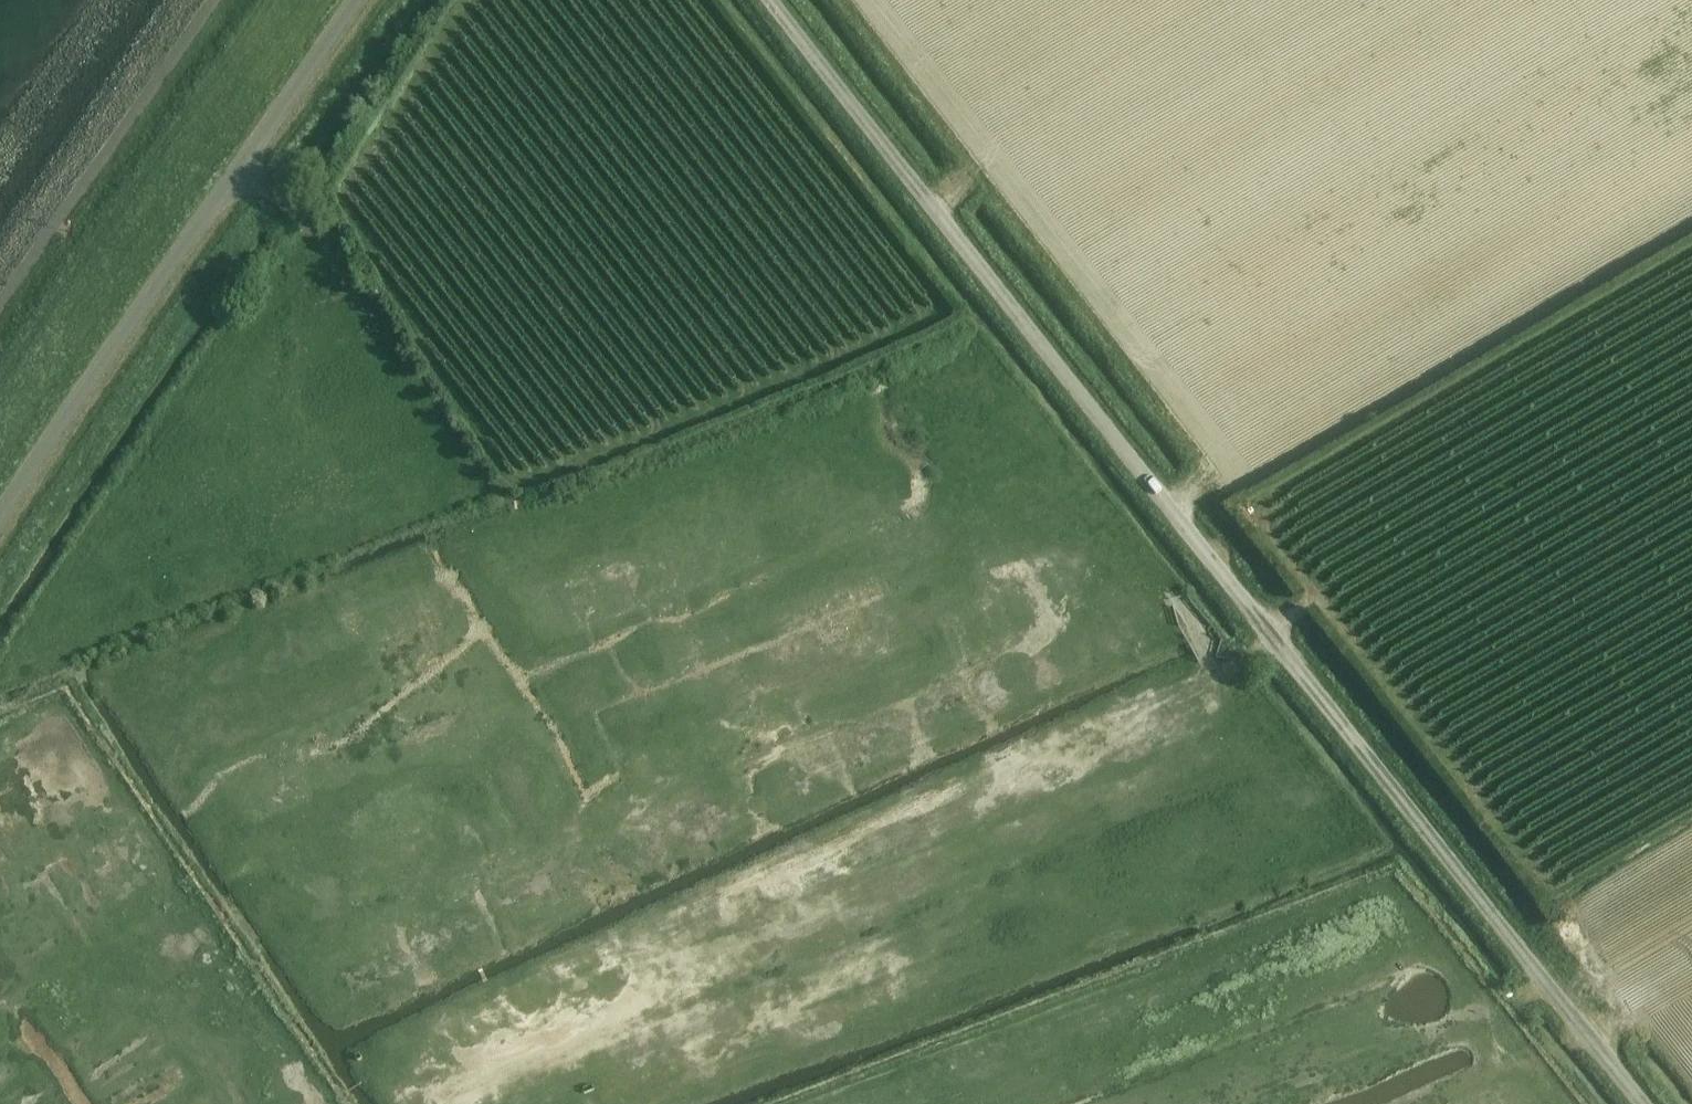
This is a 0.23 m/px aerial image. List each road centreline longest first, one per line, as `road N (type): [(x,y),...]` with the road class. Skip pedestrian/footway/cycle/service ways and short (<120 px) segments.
road 1 (unclassified): [(1646,1103),(775,0)]
road 2 (unclassified): [(0,522),(354,0)]

